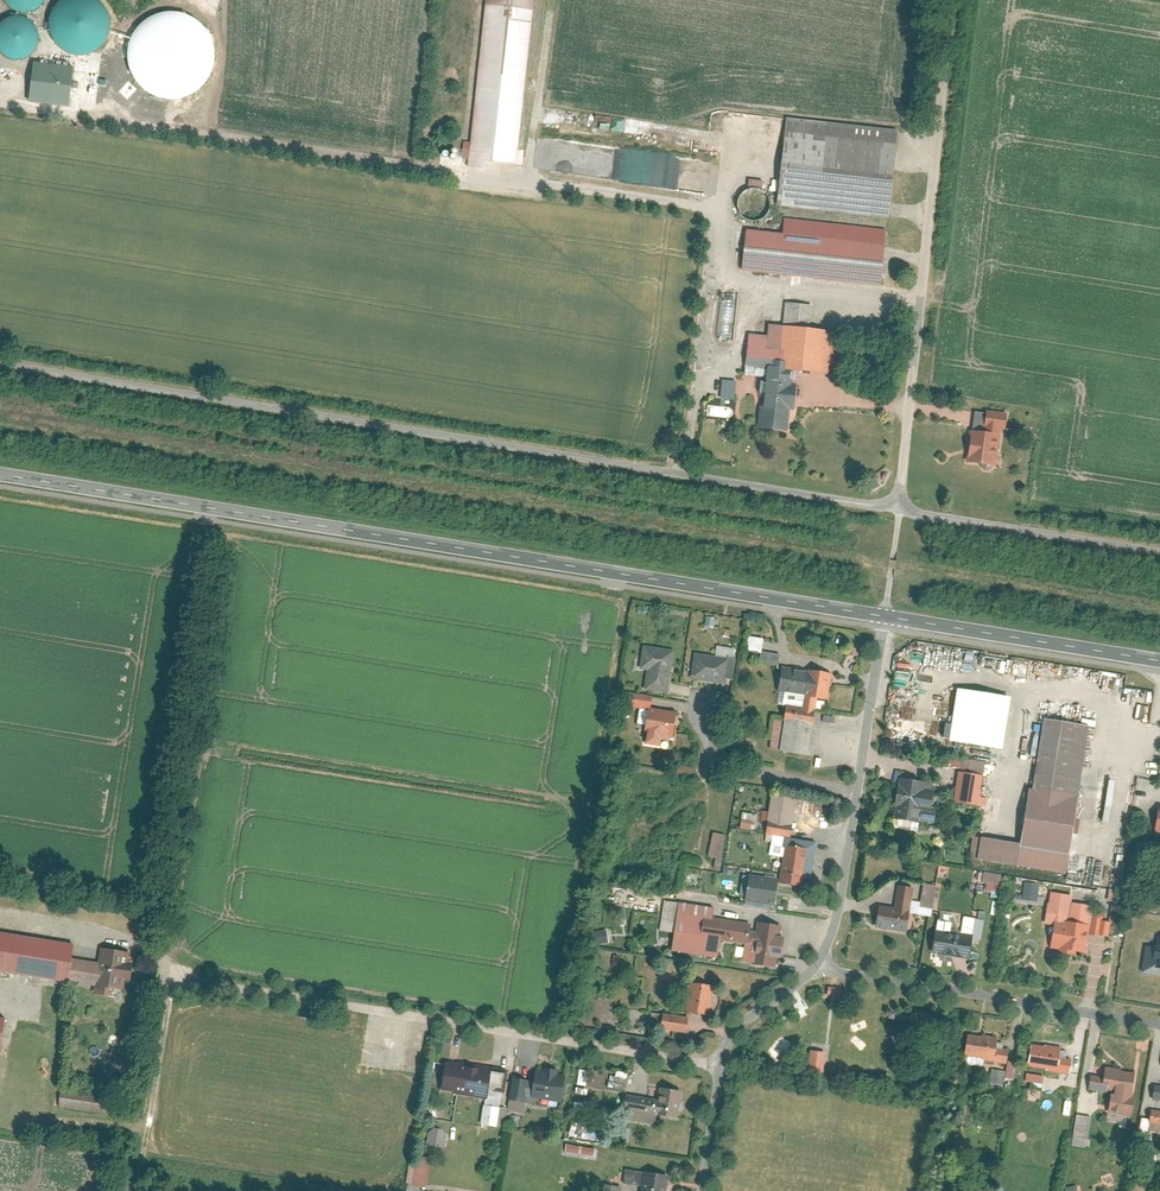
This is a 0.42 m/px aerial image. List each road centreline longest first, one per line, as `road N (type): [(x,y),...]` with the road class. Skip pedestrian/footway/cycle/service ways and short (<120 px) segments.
road 1 (residential): [(900,509),(0,364)]
road 2 (tertiary): [(0,473),(886,615)]
road 3 (residential): [(718,1064),(168,974)]
road 4 (residential): [(900,509),(949,0)]
road 5 (residential): [(822,962),(836,972),(1159,1025)]
road 6 (tertiary): [(886,615),(1159,659)]
road 7 (residential): [(1159,552),(900,509)]
road 8 (residential): [(860,788),(722,768),(705,750),(707,697)]
road 9 (residential): [(822,962),(843,905),(860,788)]
road 10 (residential): [(860,788),(886,615)]
road 11 (residential): [(718,1064),(739,1027),(822,962)]
road 12 (residential): [(701,1190),(718,1064)]

